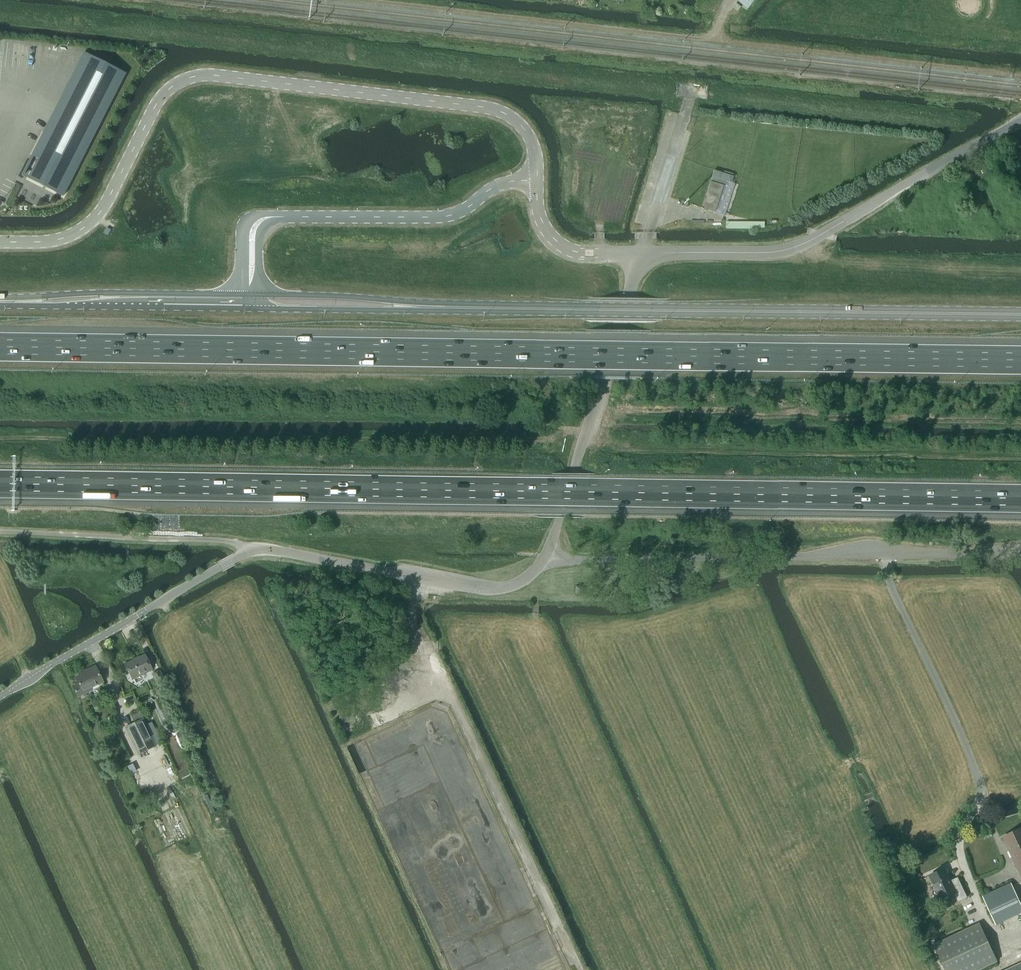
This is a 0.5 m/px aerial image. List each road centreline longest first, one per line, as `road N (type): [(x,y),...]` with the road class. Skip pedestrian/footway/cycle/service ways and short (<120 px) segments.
road 1 (motorway): [(0,484),(1020,499)]
road 2 (motorway): [(1020,360),(0,347)]
road 3 (unclassified): [(0,241),(59,240),(86,227),(158,101),(187,77),(502,113),(530,136),(537,182)]
road 4 (secondary): [(1020,316),(419,308)]
road 5 (unclassified): [(544,559),(1020,555)]
road 6 (unclassified): [(639,254),(779,252),(803,244),(1020,121)]
road 7 (unclassified): [(252,296),(253,232),(268,217),(426,218),(503,185),(537,182)]
road 8 (unclassified): [(544,559),(639,254)]
road 9 (unclassified): [(544,559),(520,581),(486,589),(250,550)]
road 10 (unclassified): [(0,697),(250,550)]
road 11 (track): [(250,550),(215,541),(0,532)]
road 12 (secondary): [(252,296),(84,295),(15,304)]
road 13 (secondary): [(15,304),(252,311)]
road 14 (track): [(803,244),(815,264),(837,268),(1020,273)]
road 15 (secondary): [(419,308),(252,296)]
road 16 (secondary): [(252,311),(419,308)]
road 17 (unclassified): [(537,182),(542,221),(558,243),(580,253),(639,254)]

